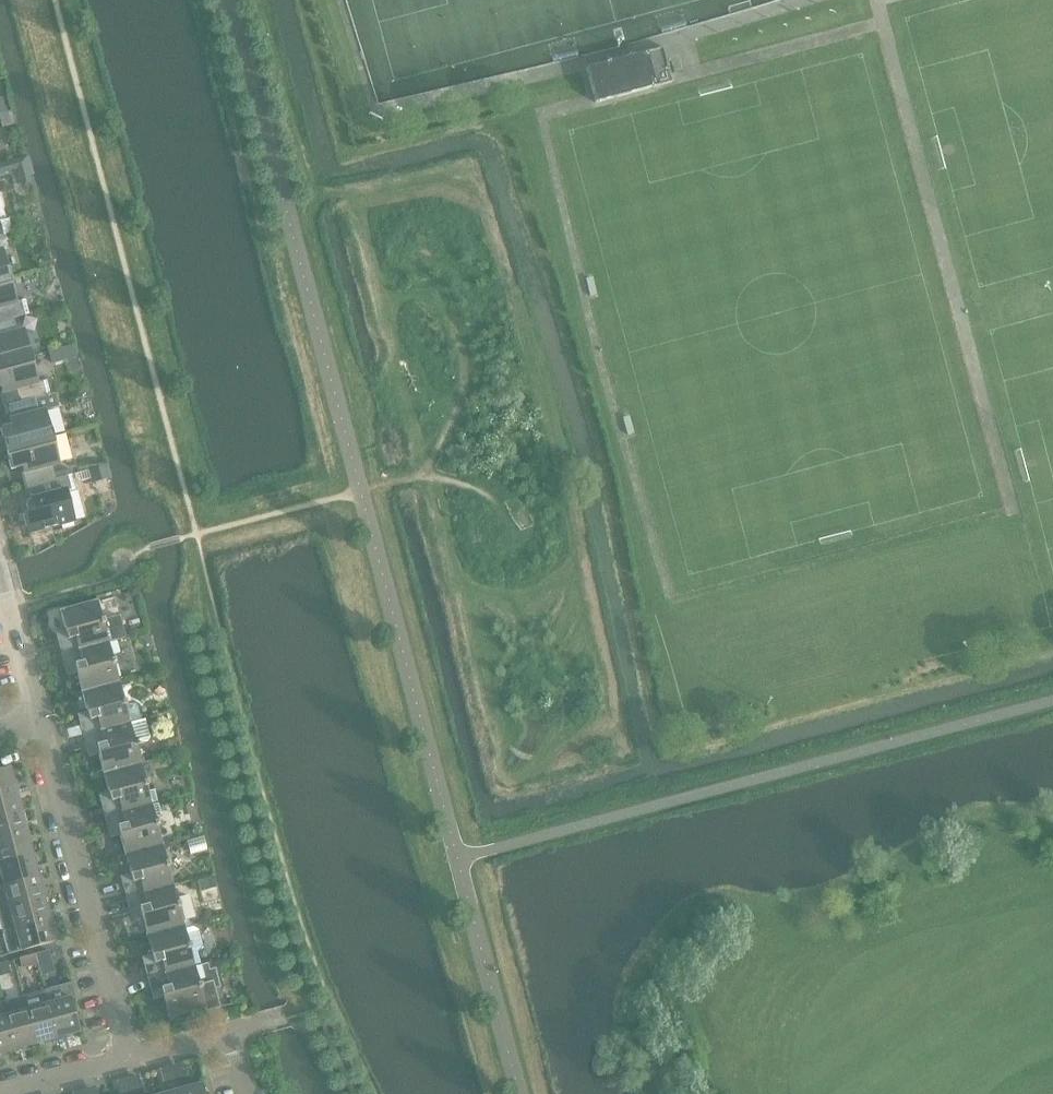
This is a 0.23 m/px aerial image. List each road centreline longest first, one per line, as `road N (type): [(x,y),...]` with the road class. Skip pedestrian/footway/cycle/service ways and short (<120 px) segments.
road 1 (residential): [(123,1061),(35,719)]
road 2 (residential): [(244,1093),(228,1035),(123,1061)]
road 3 (residential): [(35,719),(0,577)]
road 4 (residential): [(4,1093),(123,1061)]

